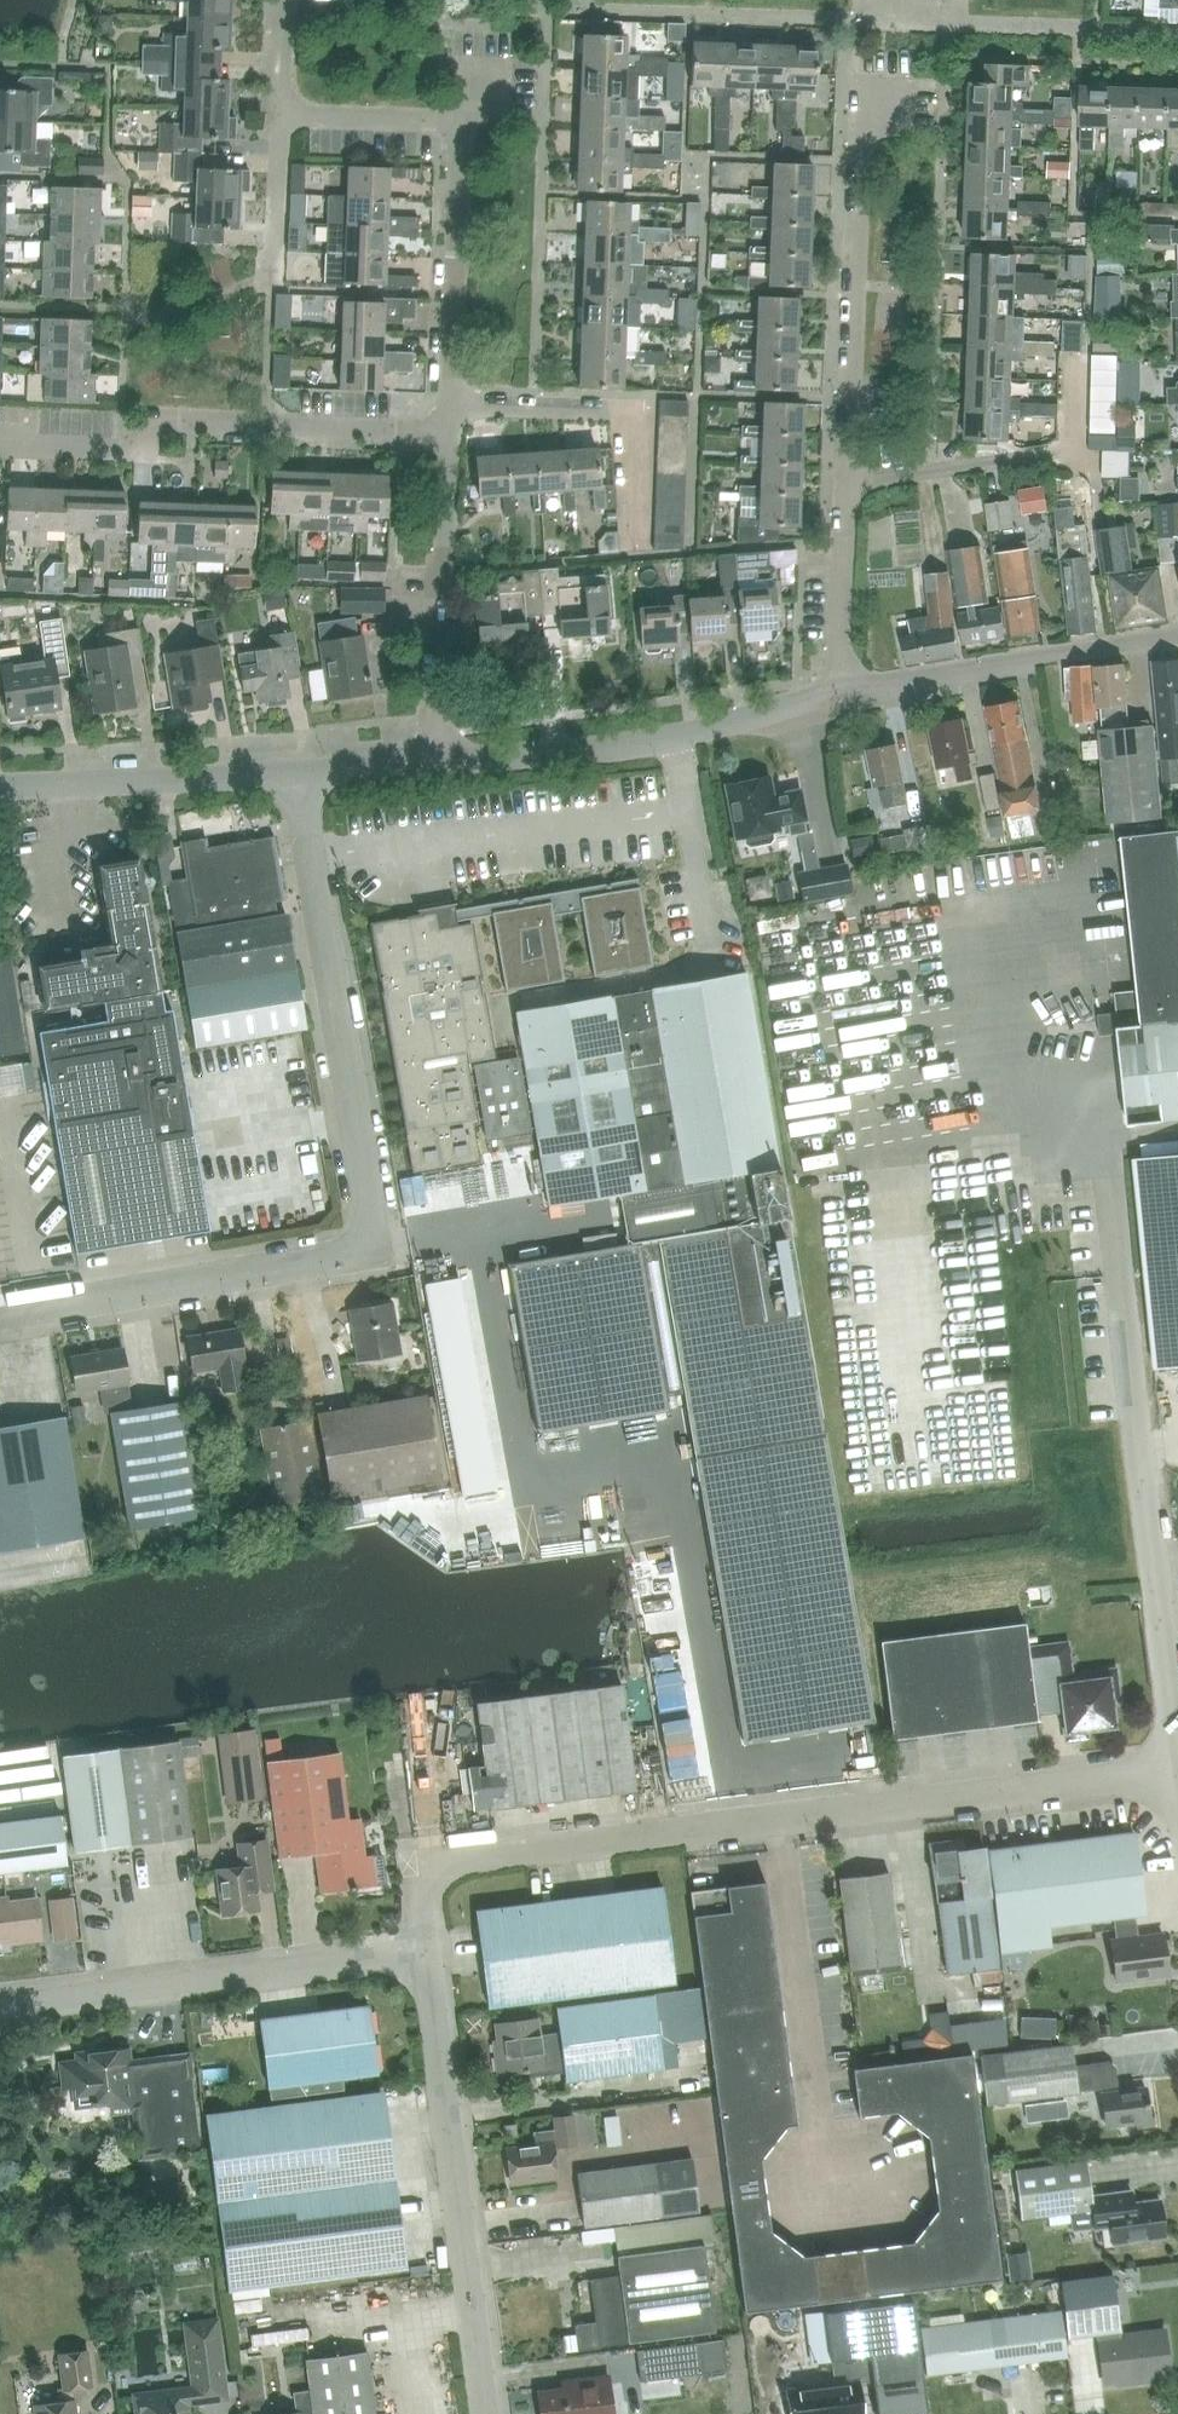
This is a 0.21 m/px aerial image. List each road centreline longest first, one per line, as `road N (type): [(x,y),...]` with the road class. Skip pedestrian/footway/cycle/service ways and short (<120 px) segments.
road 1 (unclassified): [(0,1317),(373,1252),(297,774)]
road 2 (unclassified): [(424,1951),(416,1867),(1177,1776)]
road 3 (residential): [(838,683),(864,89)]
road 4 (unclassified): [(1177,1697),(1114,1183)]
road 5 (residential): [(448,437),(151,425),(150,451),(0,448)]
road 6 (residential): [(449,410),(460,127),(275,118)]
road 7 (unclassified): [(484,2413),(424,1951)]
road 8 (unclassified): [(424,1951),(0,2004)]
road 9 (unclassified): [(838,683),(882,686),(1177,639)]
road 10 (residential): [(634,559),(636,418),(449,410)]
road 11 (unclassified): [(0,787),(297,774)]
road 12 (residential): [(439,676),(448,437)]
road 13 (unclassified): [(642,748),(800,703),(838,683)]
road 14 (unclassified): [(437,762),(642,748)]
road 15 (unclassified): [(673,944),(642,748)]
road 16 (residential): [(268,290),(275,118)]
road 17 (unclassified): [(297,774),(437,762)]

